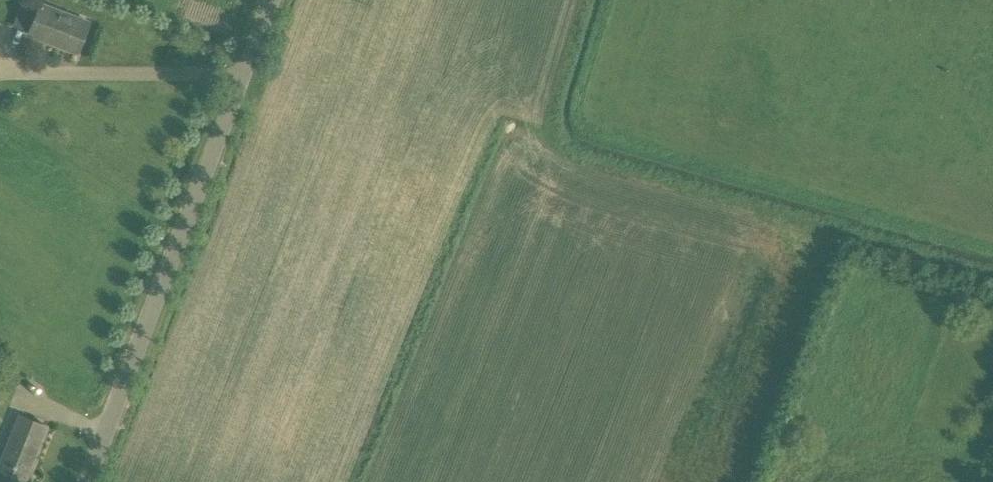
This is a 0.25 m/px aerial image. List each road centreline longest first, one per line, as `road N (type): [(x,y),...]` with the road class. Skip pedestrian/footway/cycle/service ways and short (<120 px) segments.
road 1 (unclassified): [(83,481),(272,0)]

